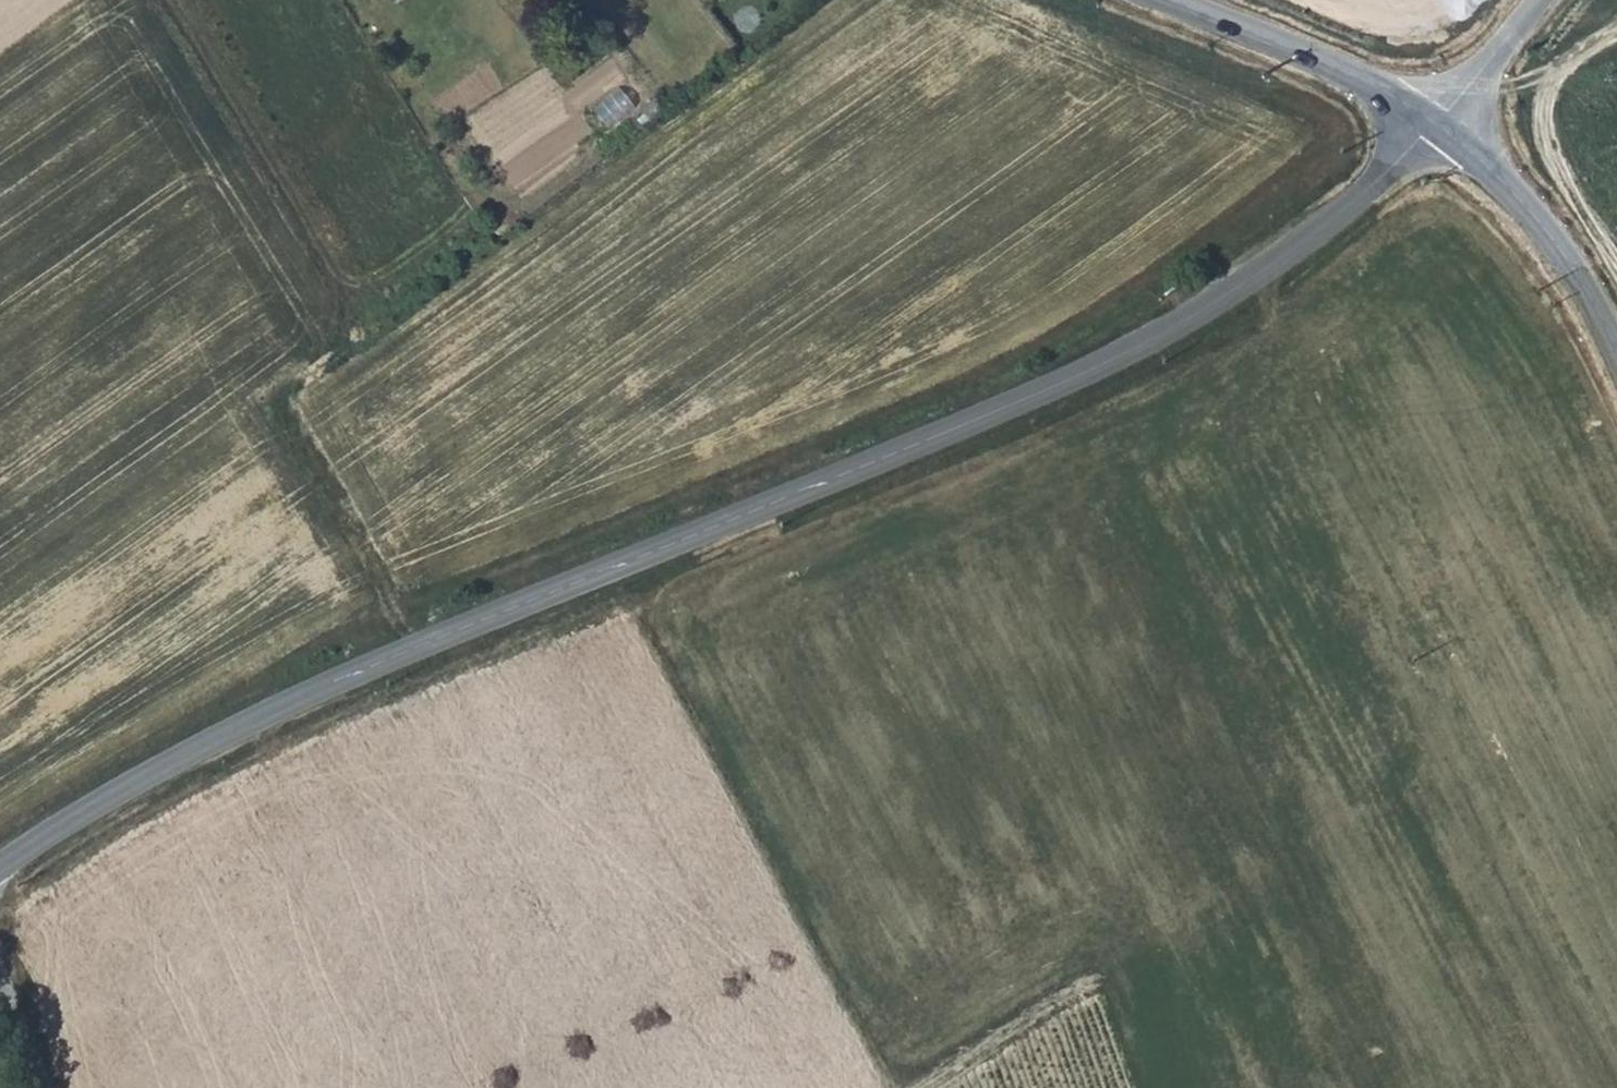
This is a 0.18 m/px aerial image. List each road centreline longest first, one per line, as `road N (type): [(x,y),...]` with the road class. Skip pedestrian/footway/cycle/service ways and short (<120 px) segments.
road 1 (tertiary): [(0,868),(186,756),(332,682),(1144,344),(1350,205),(1429,124)]
road 2 (tertiary): [(1616,352),(1586,291),(1526,210),(1429,124)]
road 3 (tertiary): [(1168,0),(1342,72),(1429,124)]
road 4 (tertiary): [(1429,124),(1540,0)]

